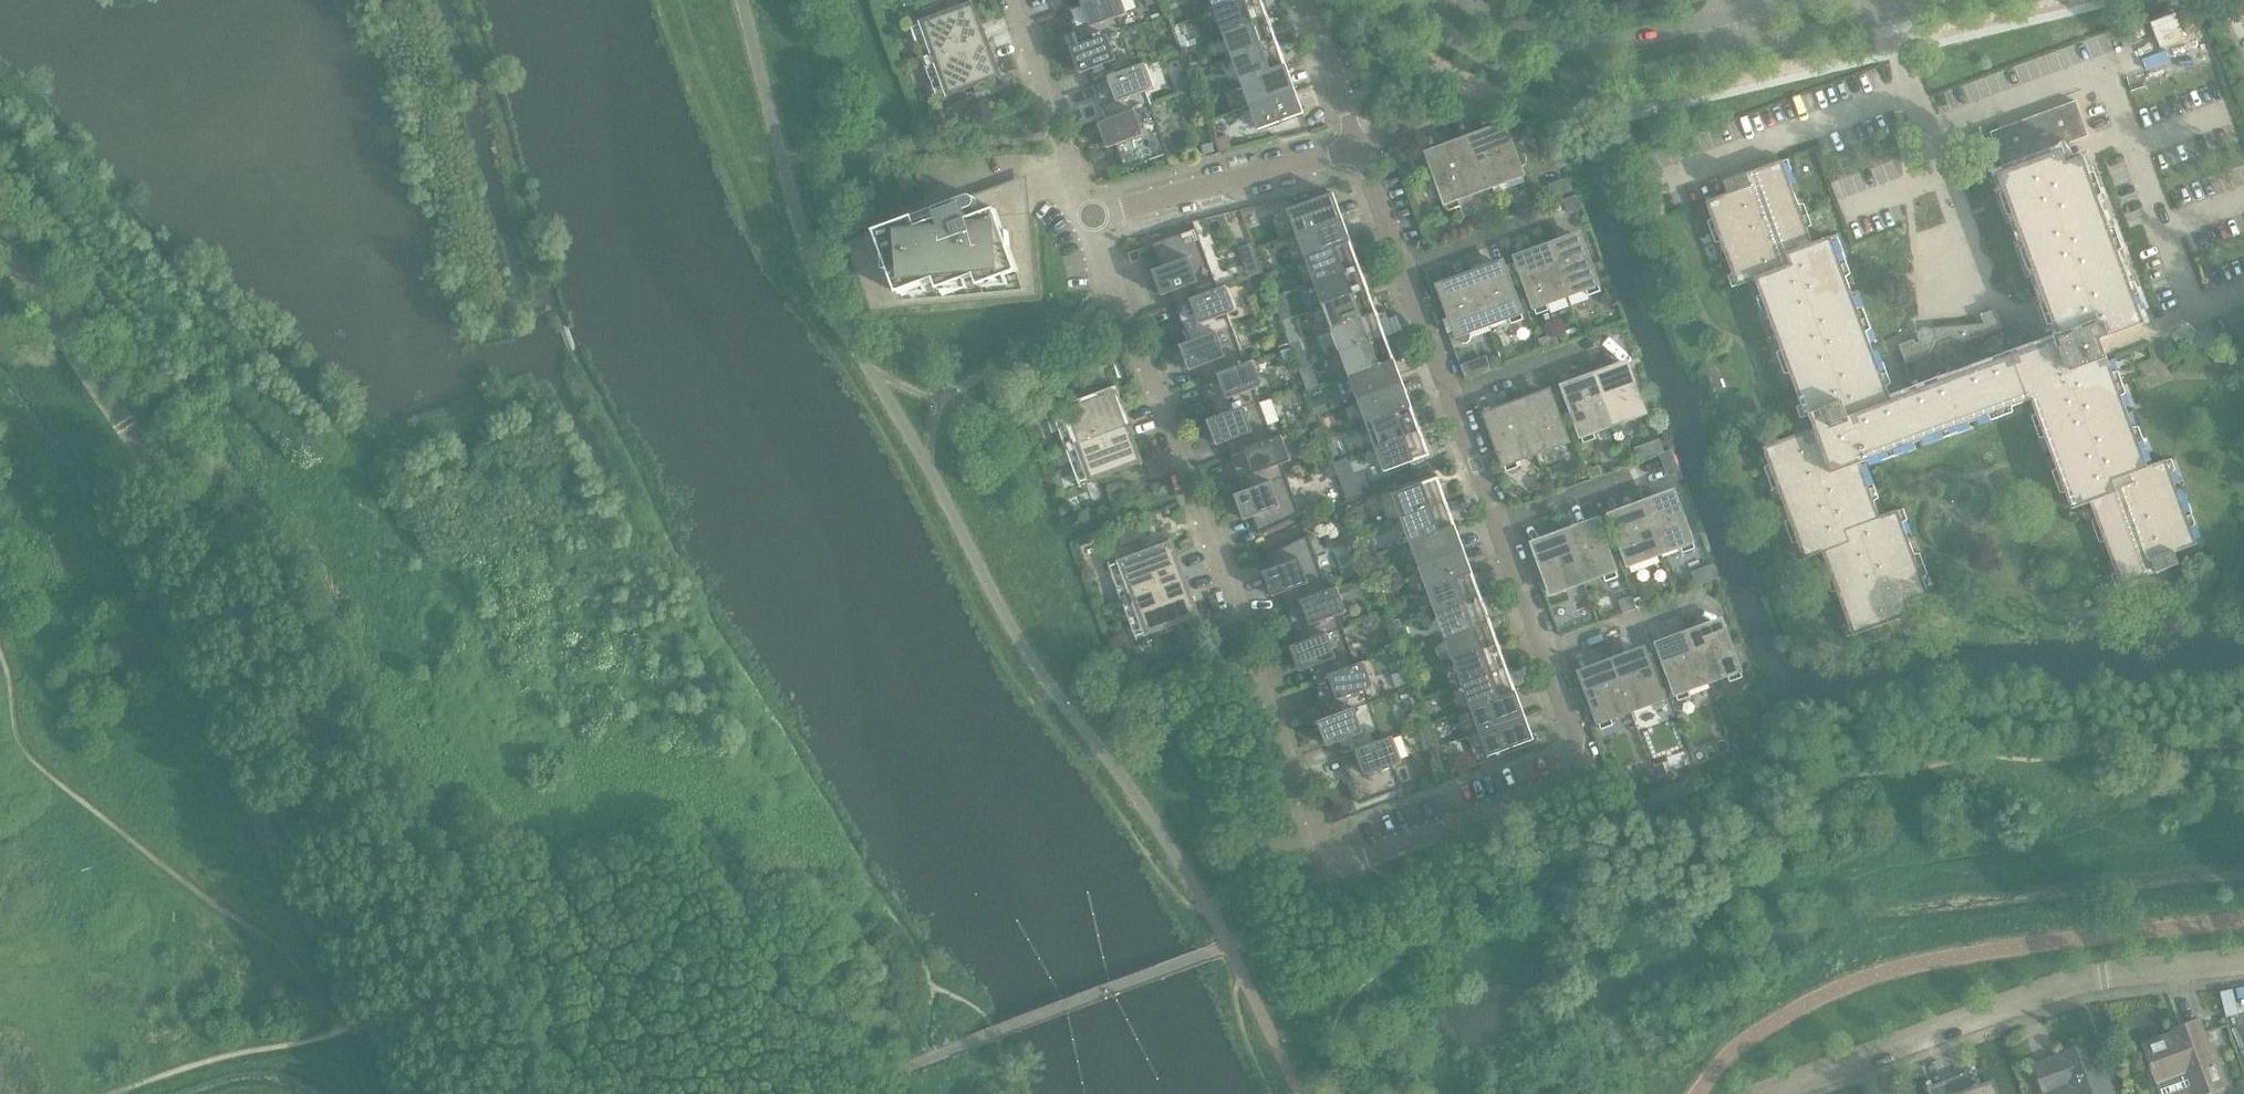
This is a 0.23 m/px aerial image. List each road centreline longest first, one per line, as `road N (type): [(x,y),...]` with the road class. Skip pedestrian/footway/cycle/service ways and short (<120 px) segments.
road 1 (residential): [(1317,836),(1346,867),(1590,773),(1363,151)]
road 2 (unclassified): [(463,1093),(266,687),(152,480),(0,257)]
road 3 (residential): [(1317,836),(1090,221)]
road 4 (tertiary): [(1417,0),(1473,49),(1522,70),(1609,81),(1681,71),(1886,18)]
road 5 (residential): [(1779,1093),(2103,981),(2243,964)]
road 6 (tertiary): [(1788,0),(1618,38),(1532,35),(1493,23),(1467,0)]
road 7 (residential): [(1363,151),(1090,221)]
road 8 (residential): [(1090,221),(1009,0)]
road 9 (residential): [(1363,151),(1307,0)]

